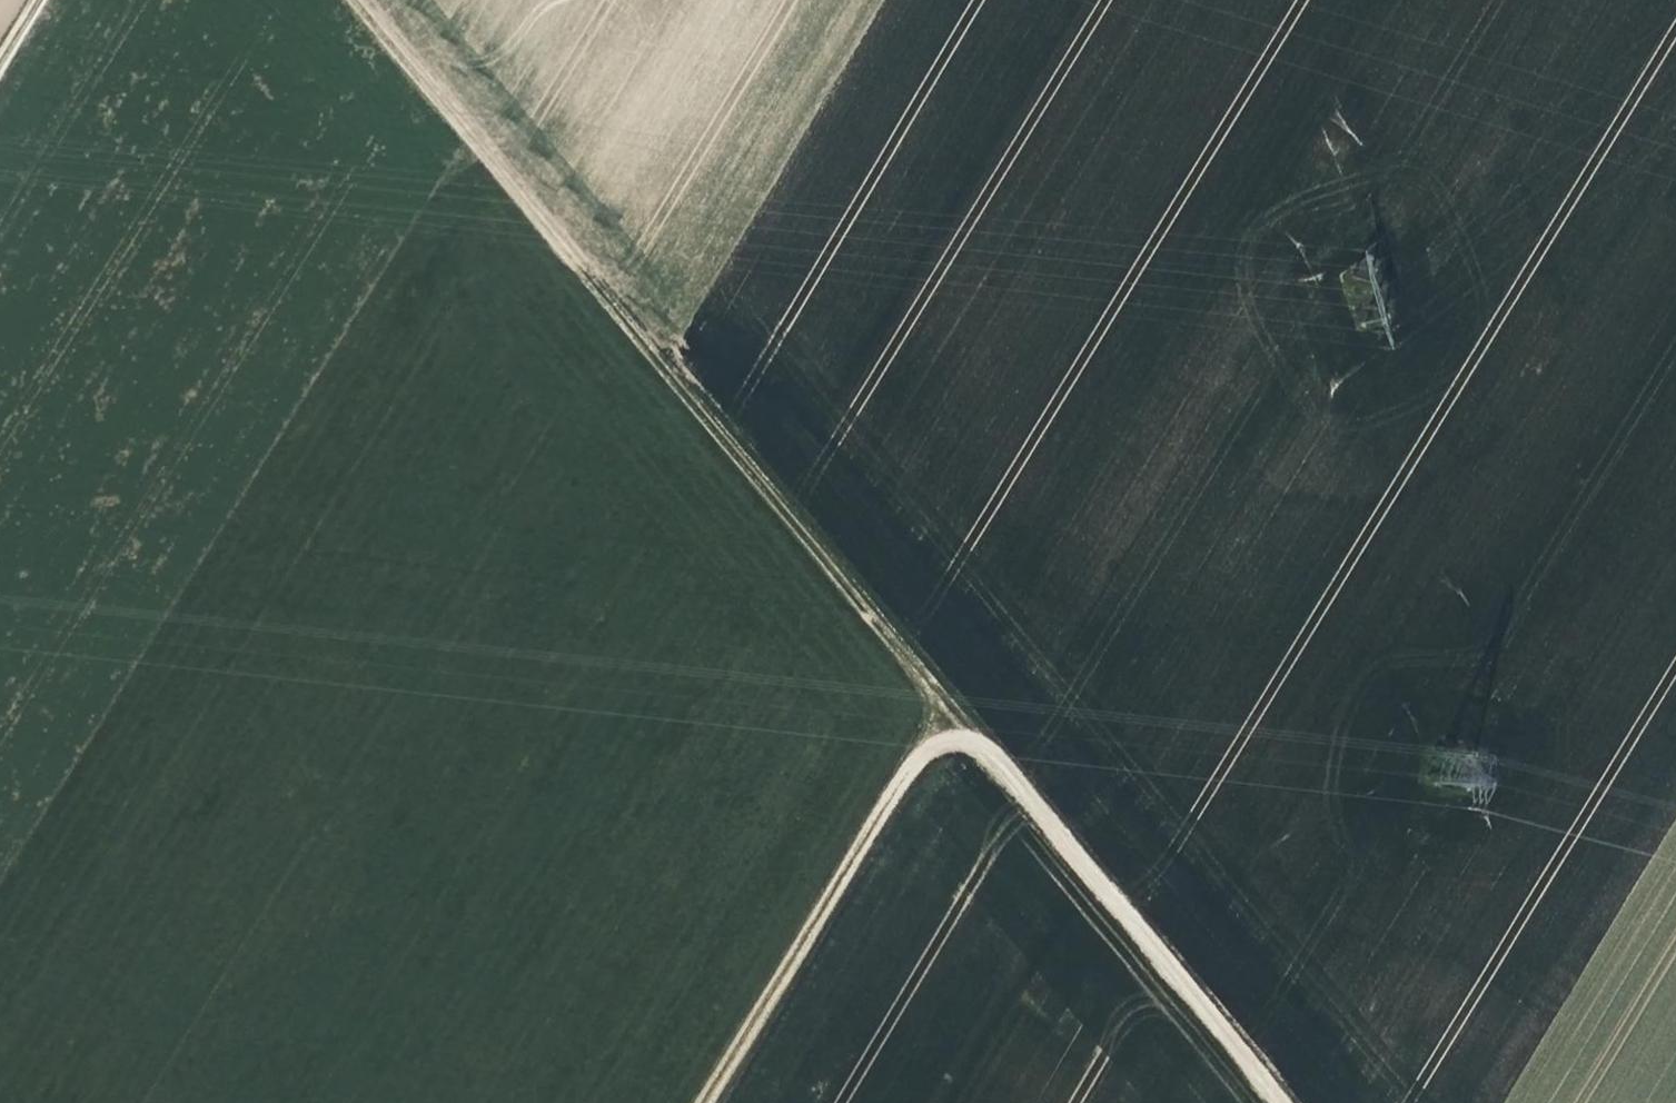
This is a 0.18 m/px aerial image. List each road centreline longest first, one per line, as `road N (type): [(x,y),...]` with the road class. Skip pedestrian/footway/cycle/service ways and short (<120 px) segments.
road 1 (track): [(360,0),(1274,1102)]
road 2 (track): [(946,713),(706,1102)]

